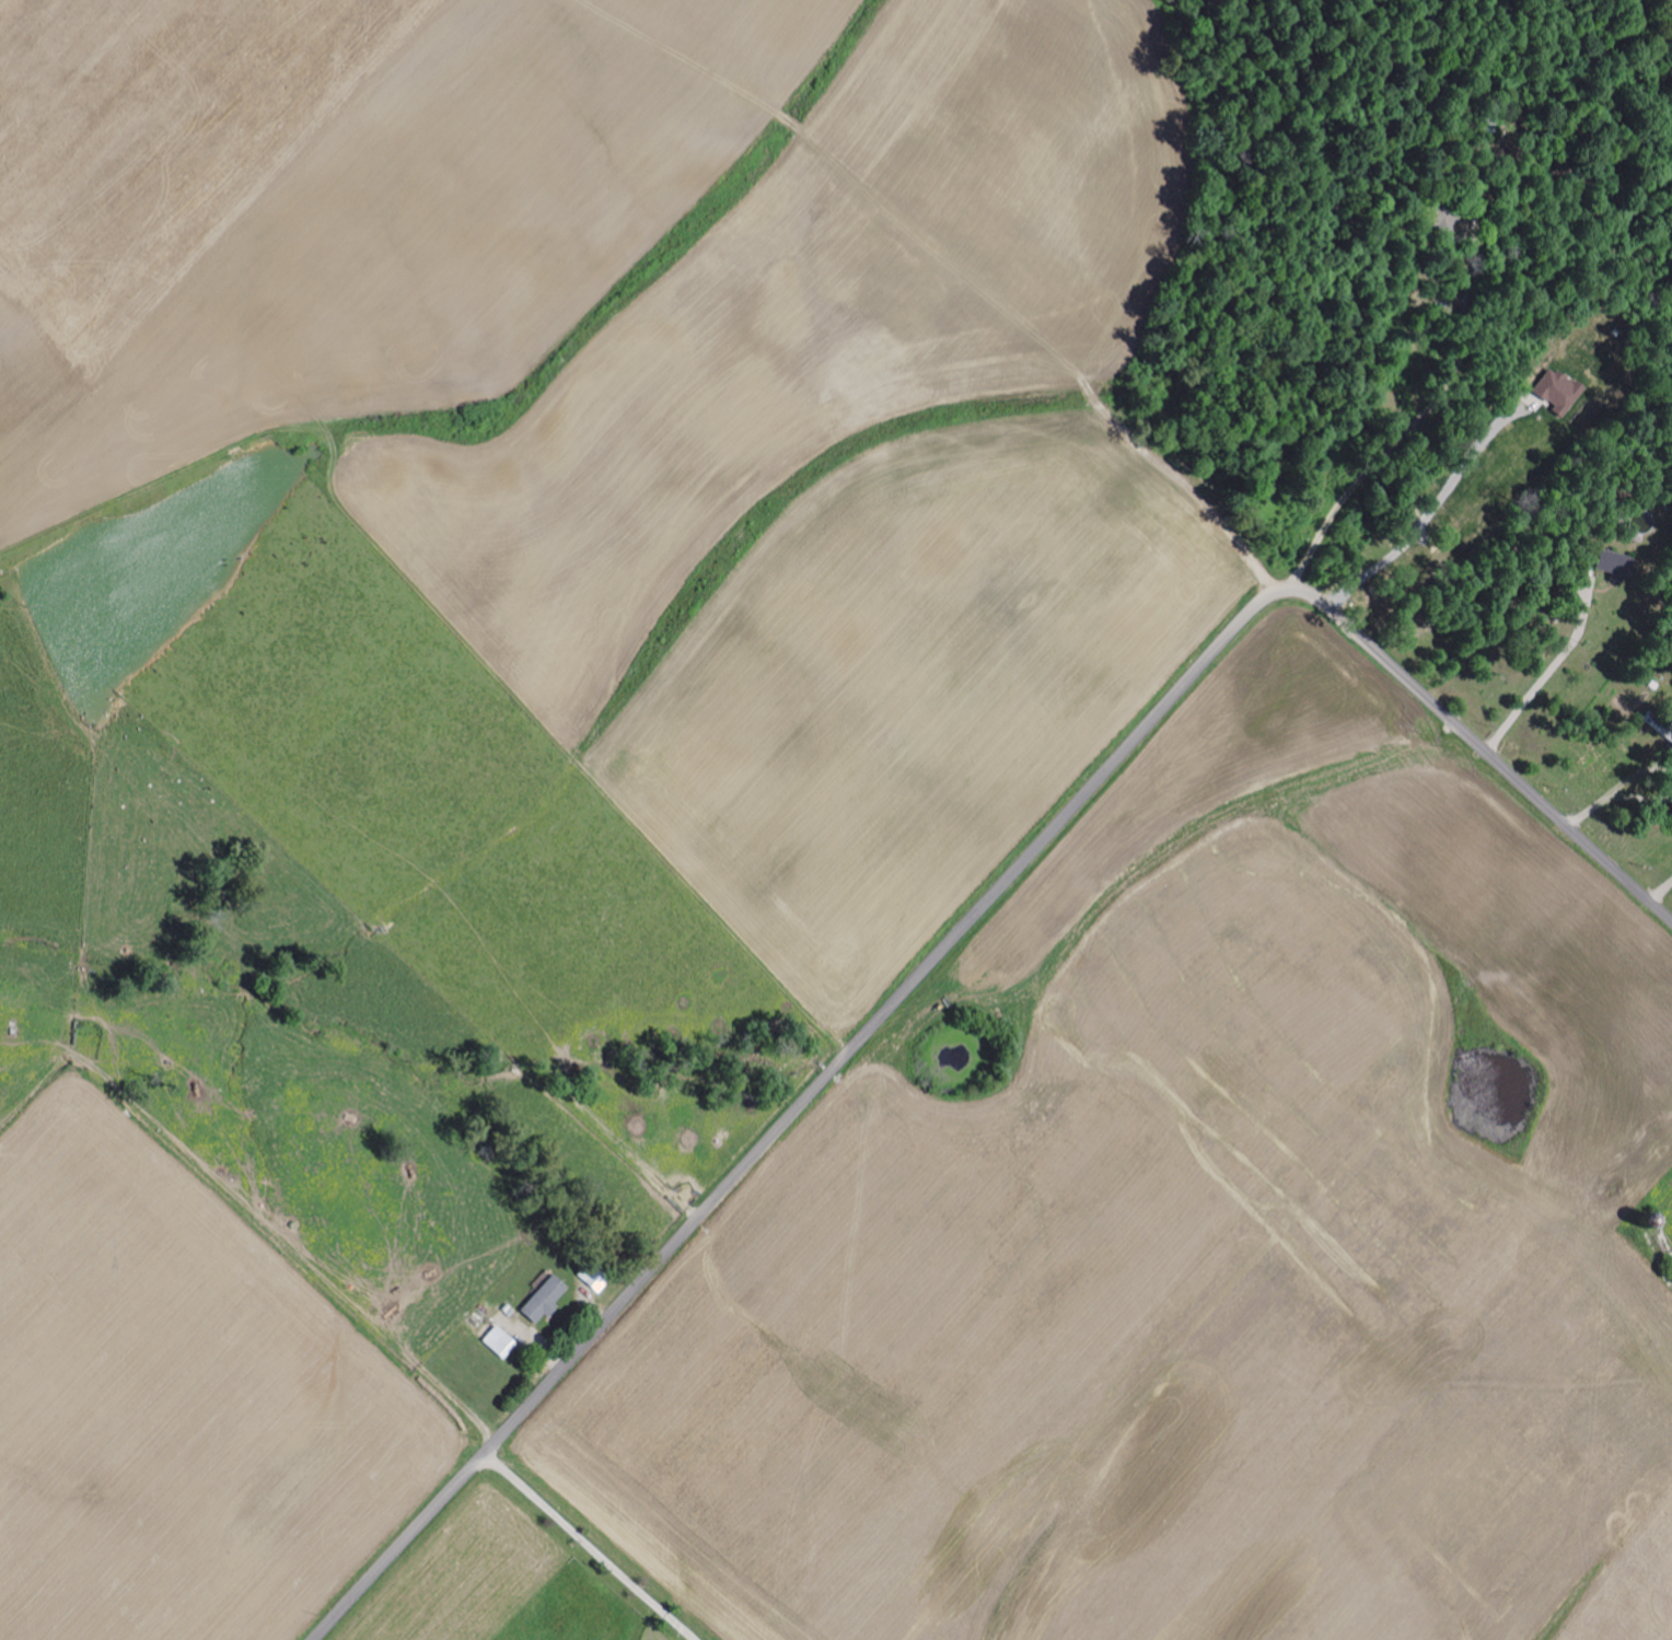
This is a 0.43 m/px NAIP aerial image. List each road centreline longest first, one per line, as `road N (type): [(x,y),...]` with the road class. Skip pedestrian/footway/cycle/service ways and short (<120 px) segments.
road 1 (residential): [(312,1639),(1234,628),(1270,600),(1299,597),(1325,608),(1671,922)]

